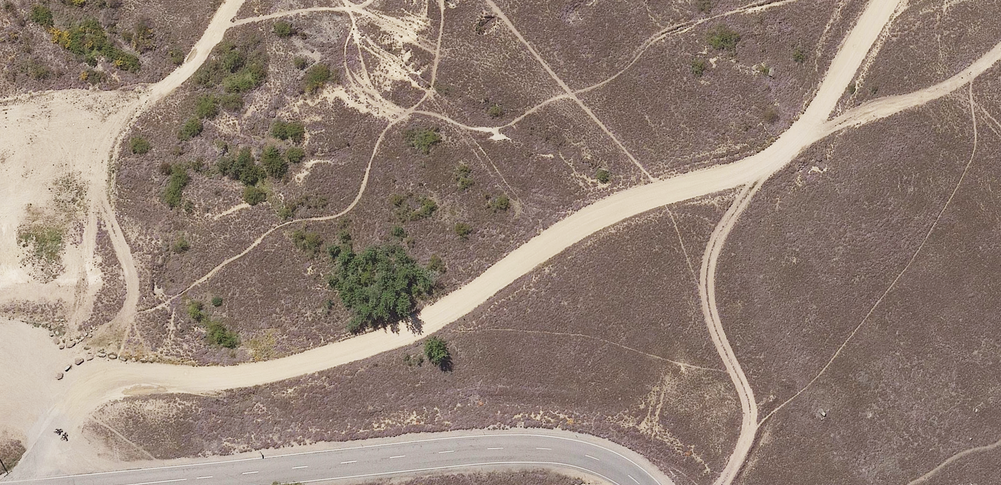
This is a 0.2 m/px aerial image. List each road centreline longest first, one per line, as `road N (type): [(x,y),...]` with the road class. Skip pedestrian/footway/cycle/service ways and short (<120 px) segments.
road 1 (unclassified): [(35,484),(70,408),(106,384),(261,375),(342,357),(410,331),(580,224),(760,161),(812,117),(876,0)]
road 2 (unclassified): [(104,484),(500,446),(596,455),(643,484)]
road 3 (track): [(722,484),(748,434),(750,402),(706,306),(709,264),(727,220),(785,140)]
road 4 (track): [(101,99),(108,228),(134,276),(129,311)]

